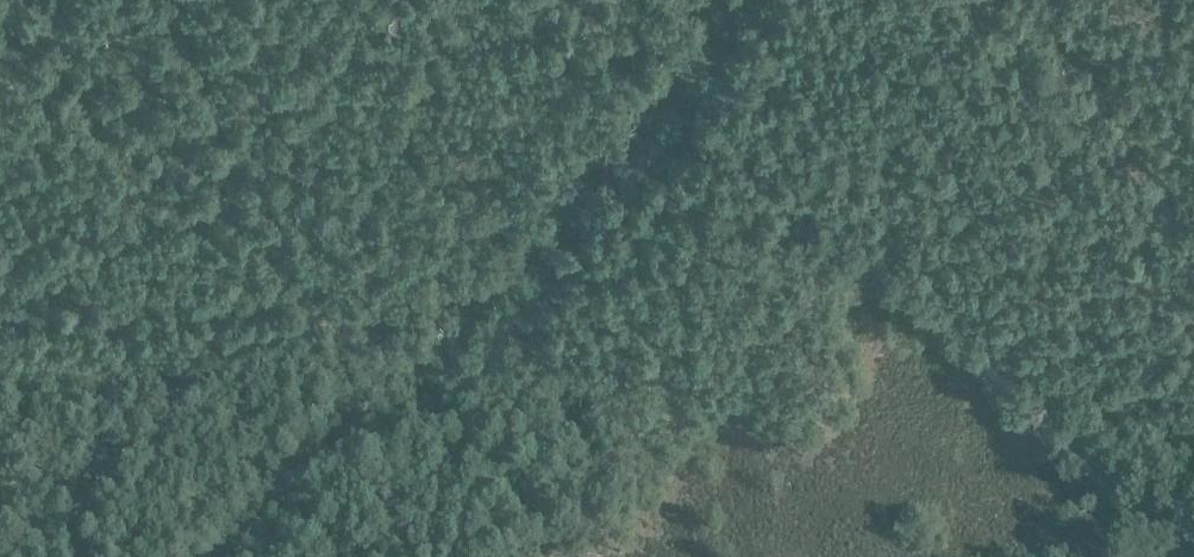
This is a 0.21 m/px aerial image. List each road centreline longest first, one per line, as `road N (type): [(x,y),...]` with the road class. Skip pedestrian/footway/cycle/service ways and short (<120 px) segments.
road 1 (track): [(231,556),(690,56)]
road 2 (track): [(978,0),(1193,232)]

